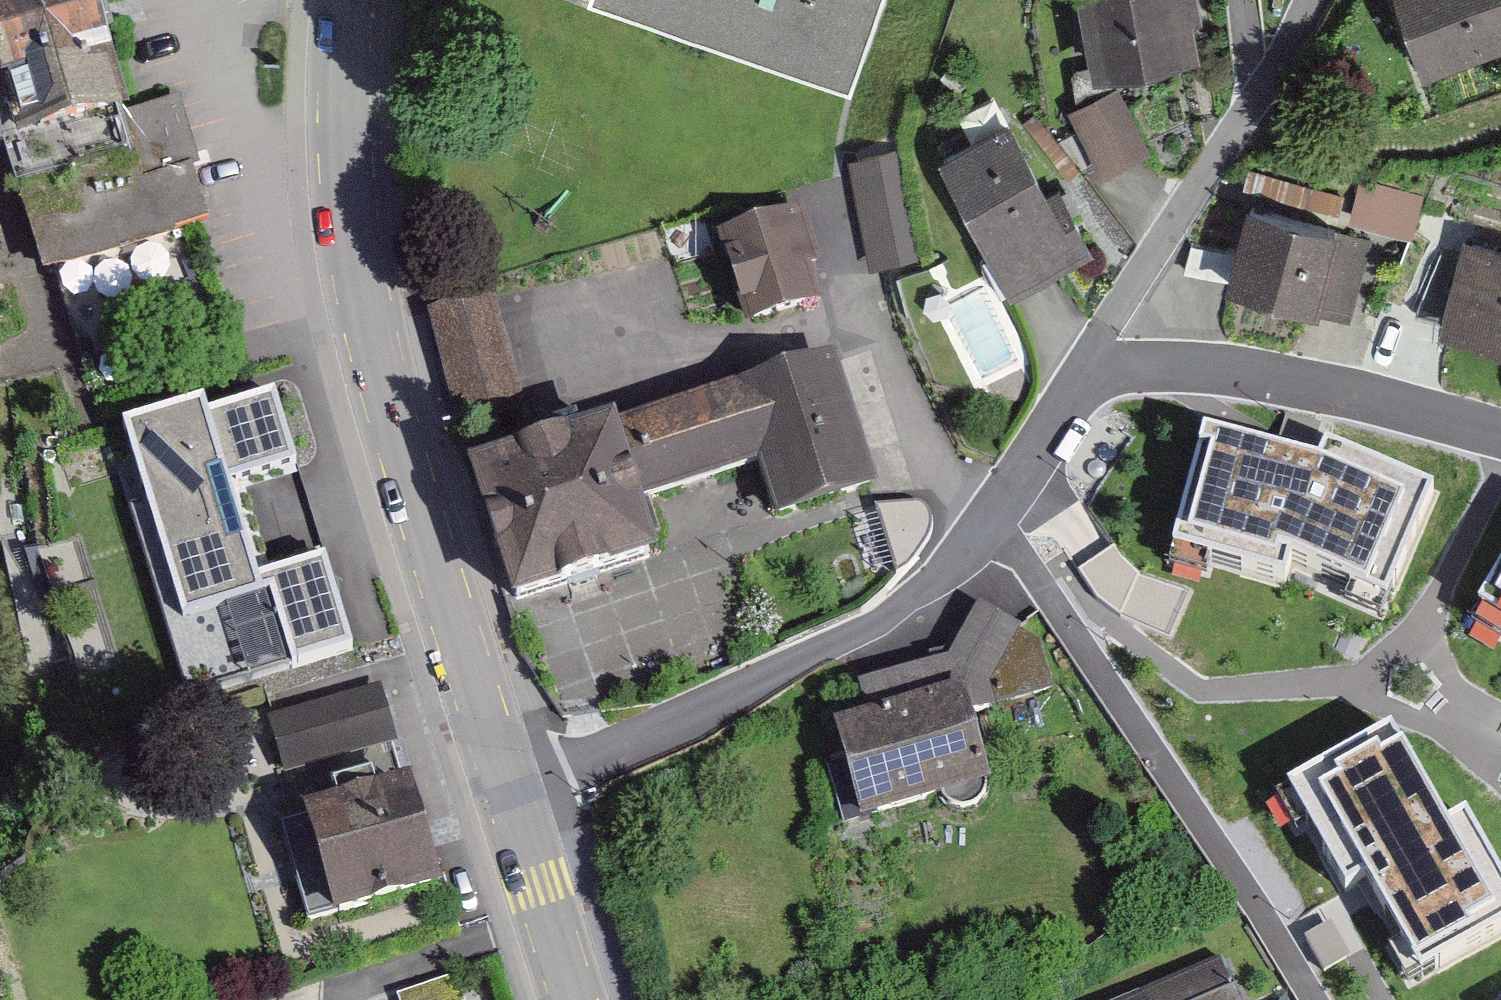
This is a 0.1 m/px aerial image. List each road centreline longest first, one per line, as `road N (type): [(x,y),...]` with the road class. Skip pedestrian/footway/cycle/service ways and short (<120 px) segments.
road 1 (secondary): [(505,789),(373,348),(344,195),(345,0)]
road 2 (residential): [(505,789),(861,644),(931,592),(969,546)]
road 3 (residential): [(885,332),(589,411),(559,317)]
road 4 (residential): [(1500,430),(1342,391),(1194,372),(1102,372)]
road 5 (residential): [(1102,372),(1252,110)]
road 6 (residential): [(885,332),(969,546)]
road 7 (secondary): [(574,999),(505,789)]
road 8 (residential): [(969,546),(1102,372)]
road 9 (residential): [(832,194),(885,332)]
road 10 (residential): [(1252,110),(1308,0)]

